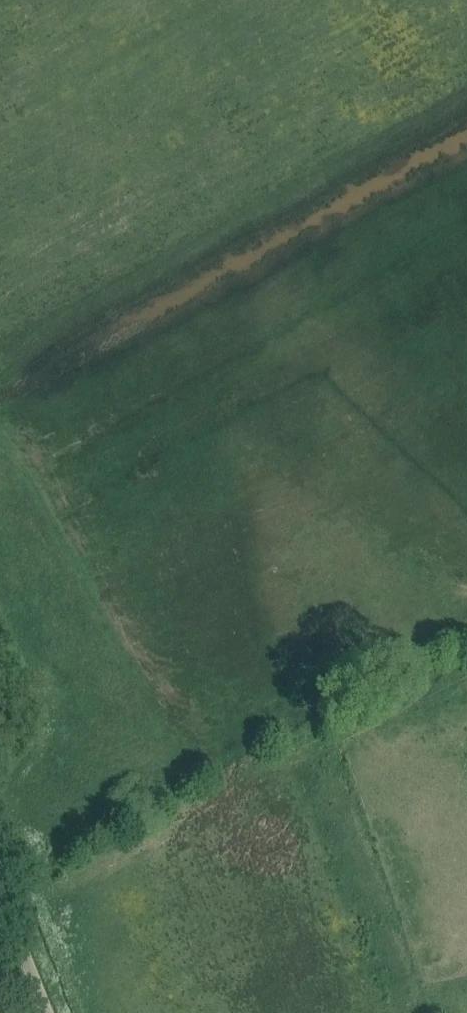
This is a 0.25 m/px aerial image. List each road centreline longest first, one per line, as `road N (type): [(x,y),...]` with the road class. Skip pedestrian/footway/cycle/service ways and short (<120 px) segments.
road 1 (unclassified): [(47,1012),(0,894)]

